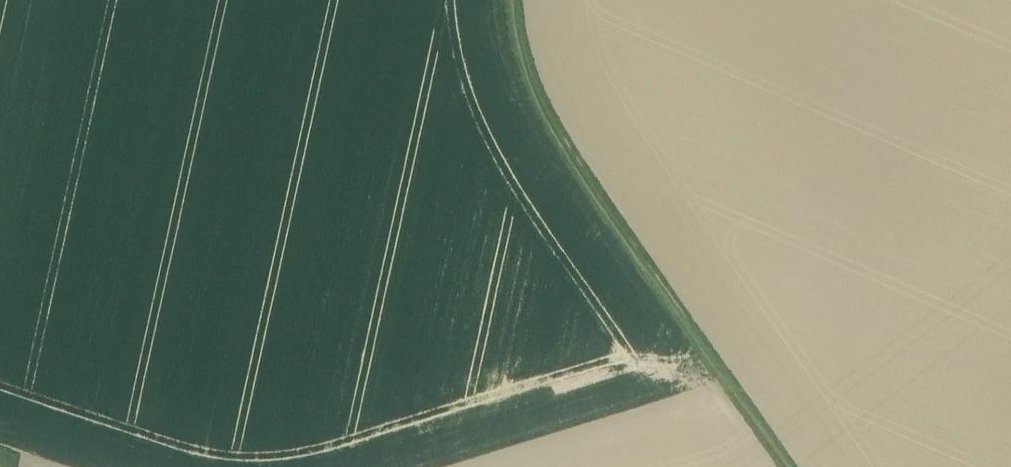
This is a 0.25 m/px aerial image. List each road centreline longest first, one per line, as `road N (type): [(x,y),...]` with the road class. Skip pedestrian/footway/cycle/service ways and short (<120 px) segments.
road 1 (track): [(509,0),(506,31),(539,119),(781,466)]

